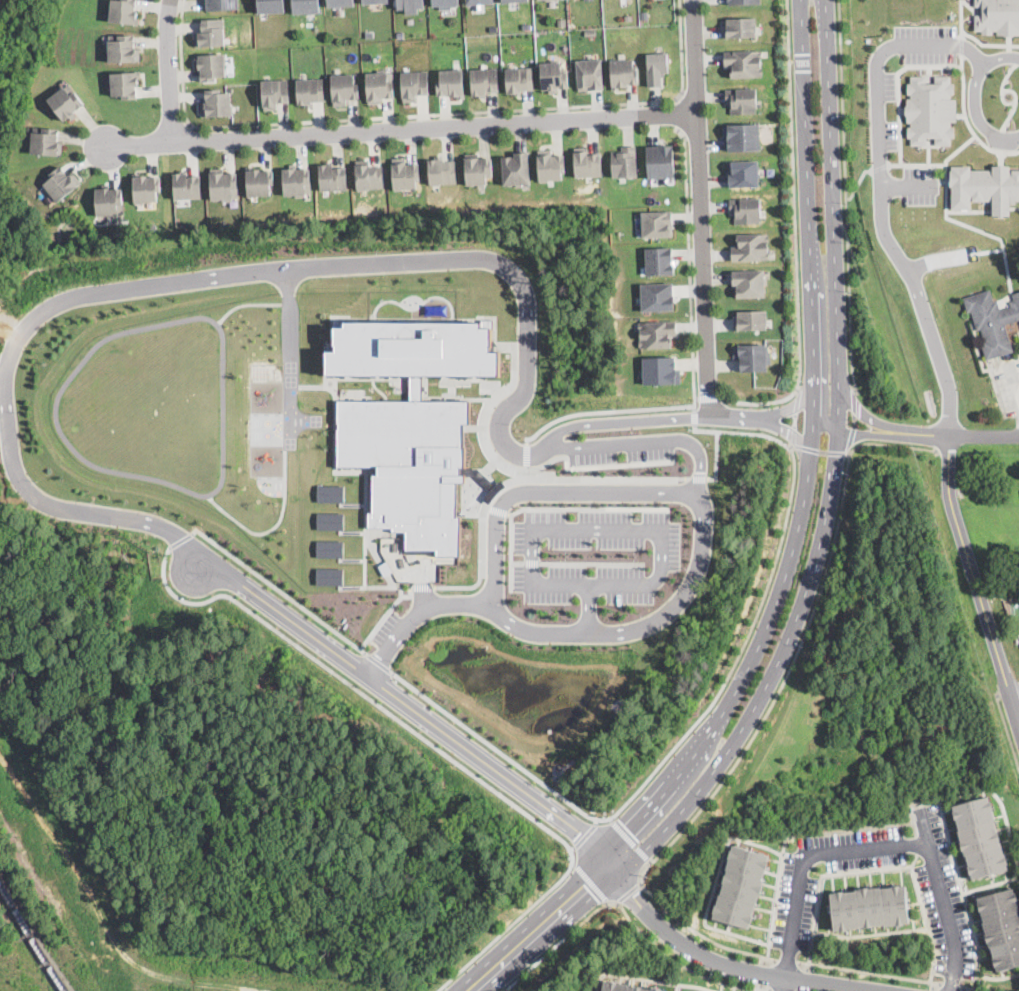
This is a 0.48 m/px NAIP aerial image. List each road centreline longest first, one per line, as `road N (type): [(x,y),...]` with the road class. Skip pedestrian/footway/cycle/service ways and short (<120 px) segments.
road 1 (tertiary): [(611,863),(648,844),(710,773),(773,670),(806,588),(833,452),(838,373),(824,0)]
road 2 (tertiary): [(804,0),(817,356),(800,509),(752,653),(689,756),(622,831),(611,863)]
road 3 (residential): [(104,147),(697,113)]
road 4 (residential): [(984,65),(961,47),(896,46),(876,69),(887,240),(921,294),(945,369),(954,403),(947,436)]
road 5 (residential): [(692,0),(708,415)]
road 6 (residential): [(783,976),(803,856),(928,845),(953,942),(954,990)]
road 7 (residential): [(611,863),(654,919),(714,961),(882,990)]
road 8 (tertiary): [(947,436),(948,480),(1018,720)]
road 9 (tertiary): [(469,990),(611,863)]
road 10 (residential): [(173,0),(172,143)]
road 11 (residential): [(1018,56),(984,65),(973,105),(993,135),(1018,133)]
road 12 (residential): [(885,430),(1018,435)]

